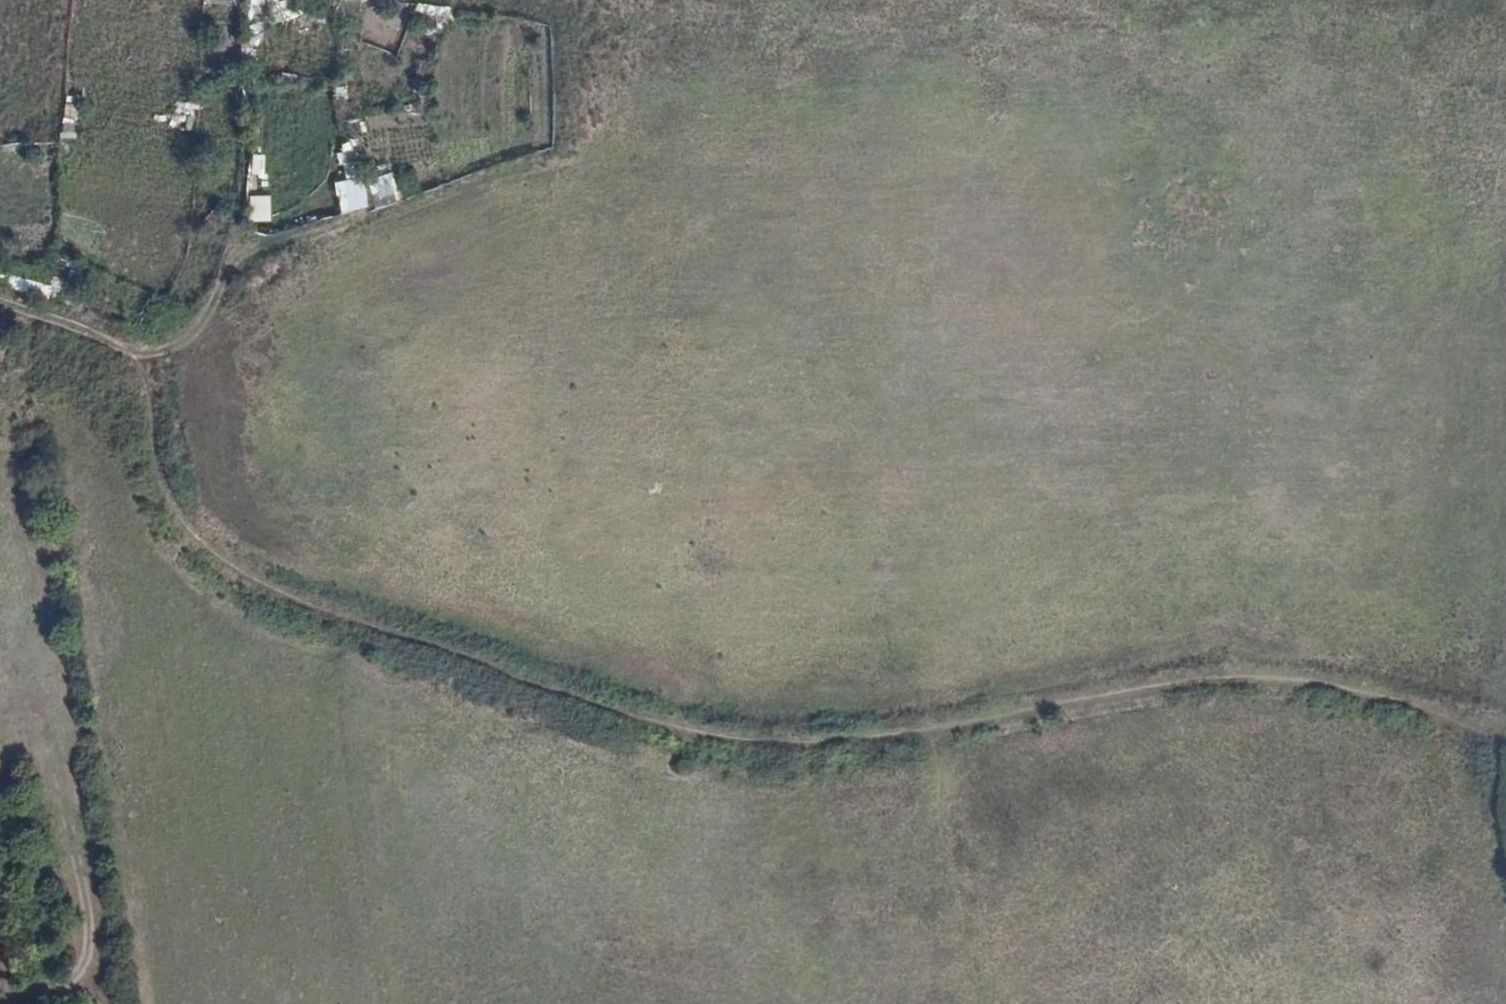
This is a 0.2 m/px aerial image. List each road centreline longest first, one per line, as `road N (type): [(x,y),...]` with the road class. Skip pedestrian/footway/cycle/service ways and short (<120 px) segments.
road 1 (track): [(0,305),(117,347),(146,376),(167,485),(187,523),(230,565),(332,615),(634,718),(756,748),(960,726),(1127,696),(1316,684),(1505,735)]
road 2 (track): [(27,1003),(71,990),(100,946),(54,729)]

